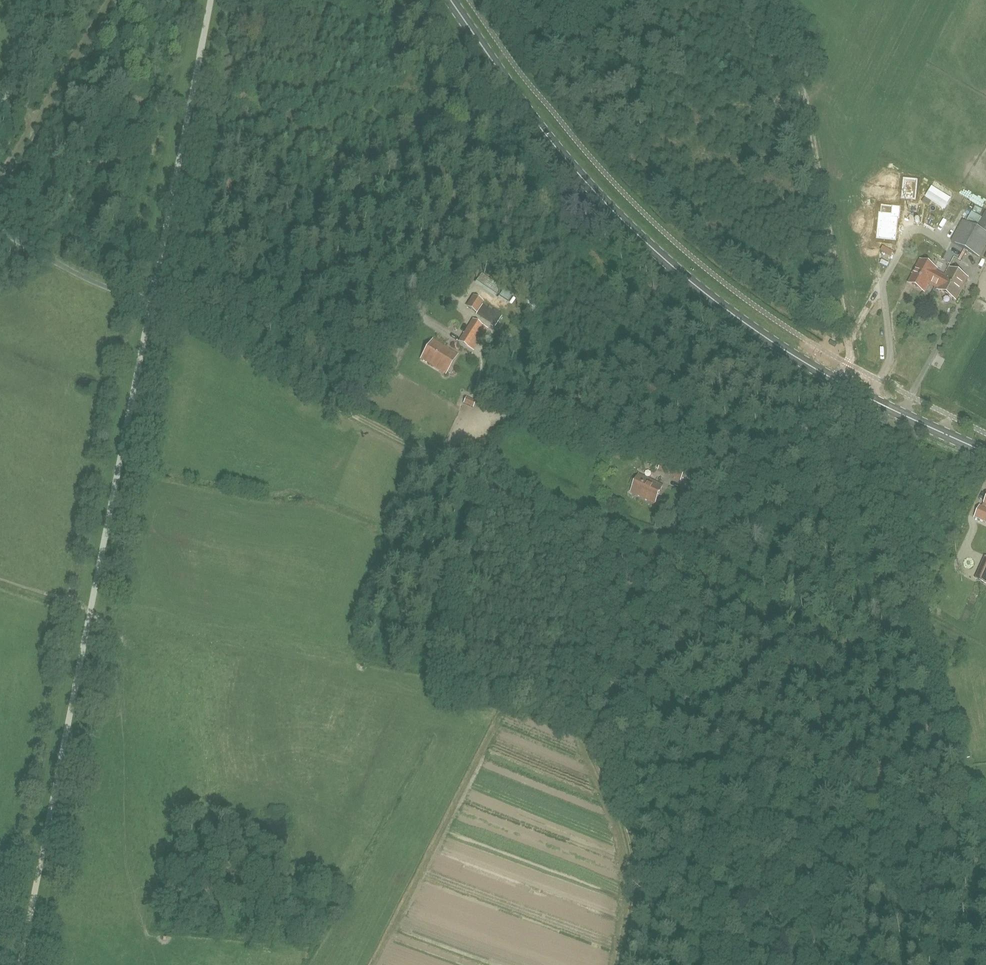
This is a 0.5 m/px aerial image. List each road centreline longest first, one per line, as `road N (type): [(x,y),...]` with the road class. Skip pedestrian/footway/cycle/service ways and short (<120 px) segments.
road 1 (track): [(0,231),(220,340),(625,560),(626,647),(595,742),(634,851),(625,964)]
road 2 (residential): [(19,964),(210,0)]
road 3 (primary): [(985,453),(795,357),(663,261),(558,152),(451,0)]
road 4 (track): [(867,397),(881,491),(985,836)]
road 5 (track): [(783,0),(850,350)]
road 6 (track): [(625,560),(642,532),(669,535),(691,493),(867,397)]
road 7 (track): [(432,280),(472,80),(496,64)]
road 8 (track): [(0,182),(32,125),(8,92),(15,63),(7,0)]
road 9 (track): [(32,125),(112,0)]

